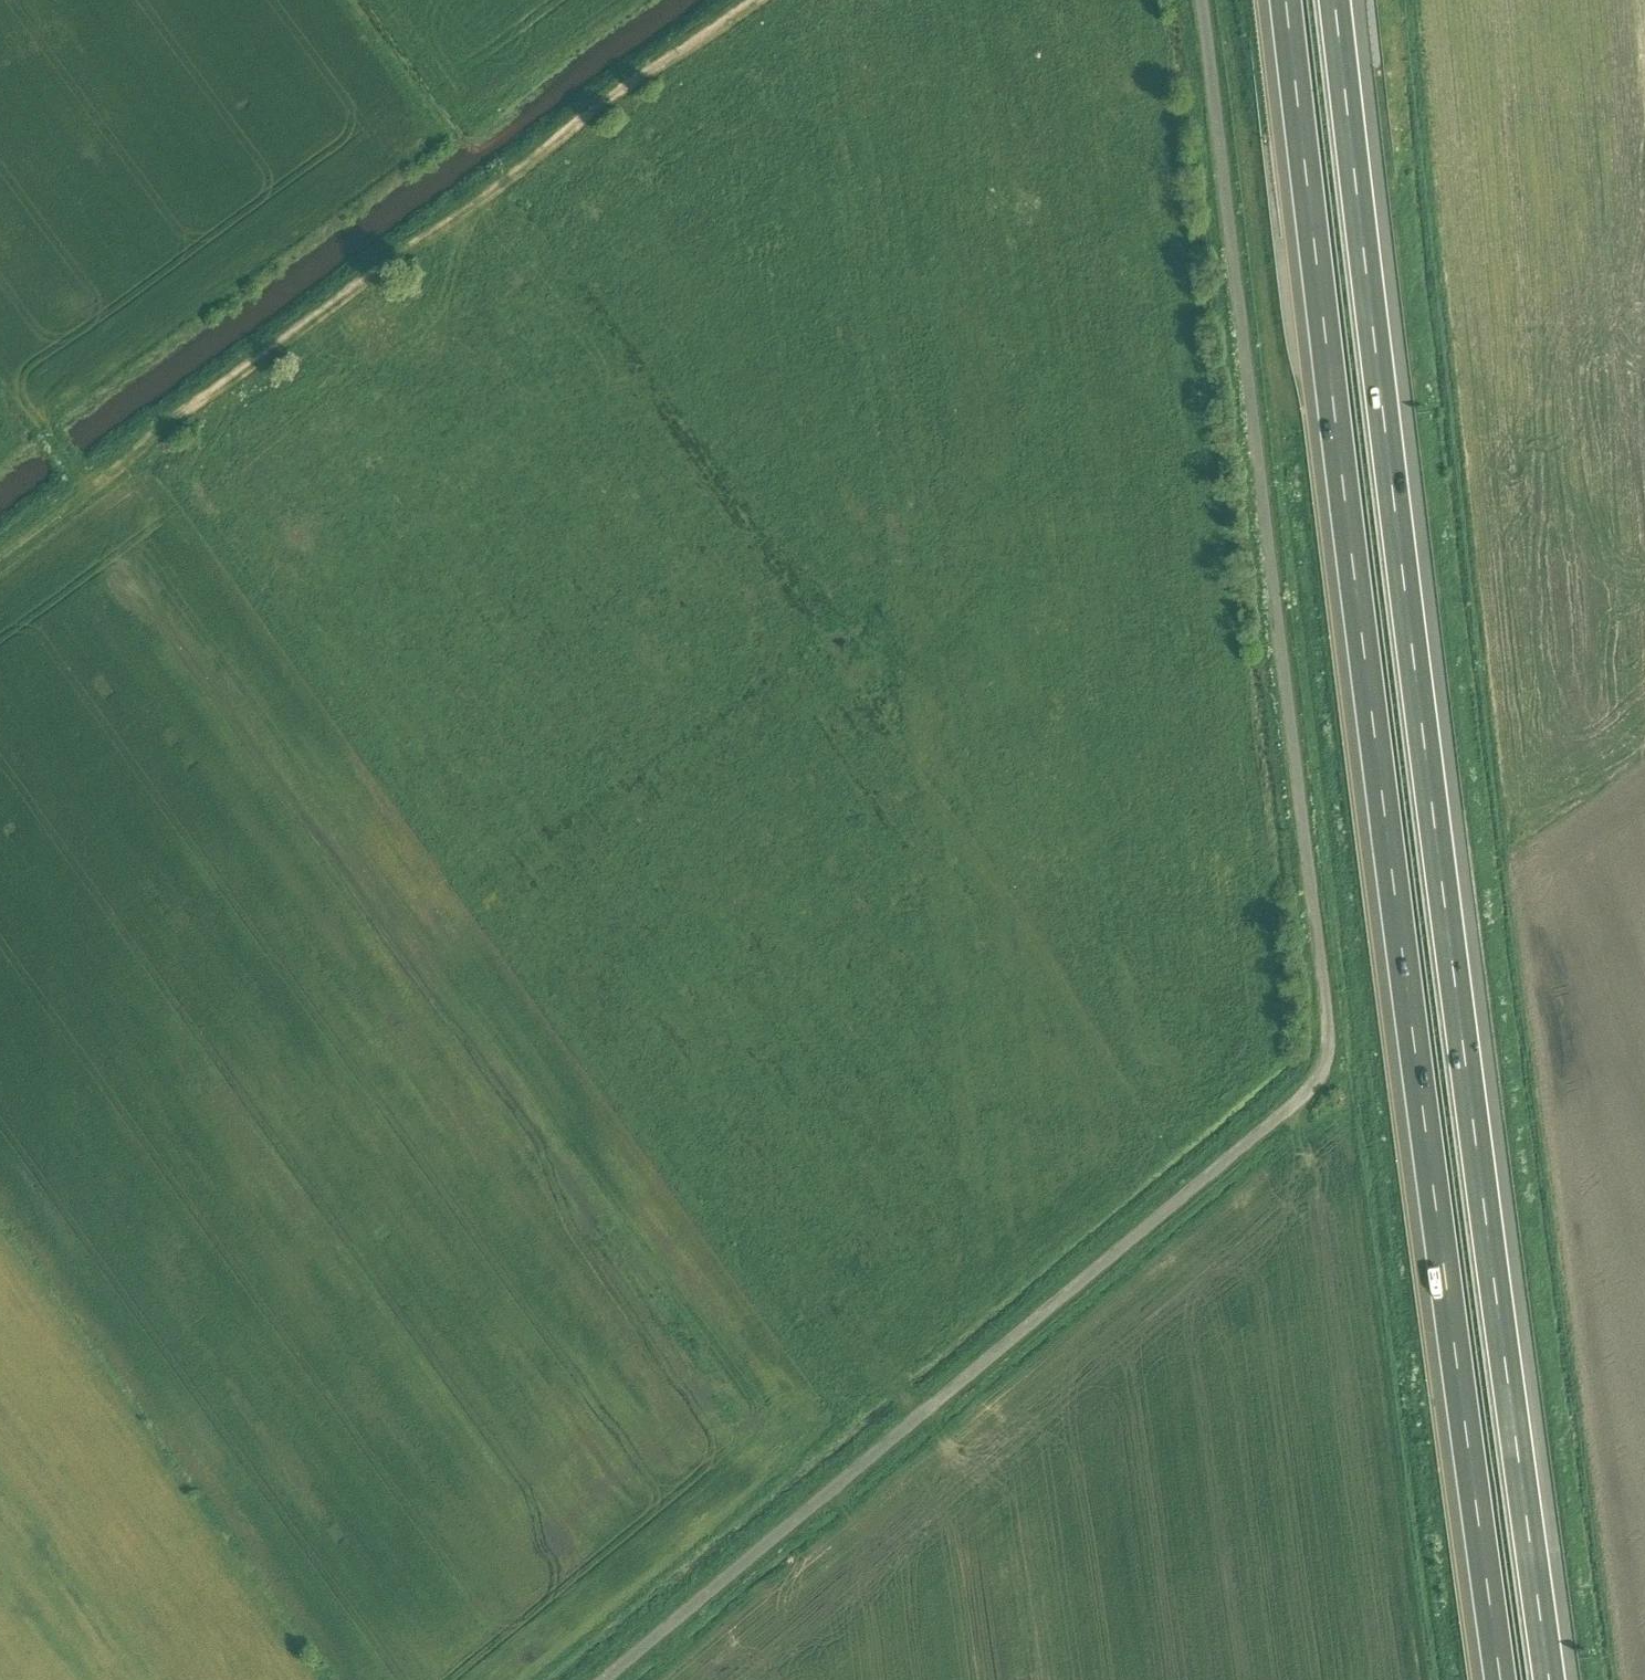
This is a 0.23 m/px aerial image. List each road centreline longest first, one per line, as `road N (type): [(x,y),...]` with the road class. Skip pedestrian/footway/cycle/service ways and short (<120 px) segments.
road 1 (track): [(604,1679),(1311,1091),(1328,1059),(1201,0)]
road 2 (motorway): [(1550,1679),(1335,0)]
road 3 (motorway): [(1288,0),(1500,1679)]

